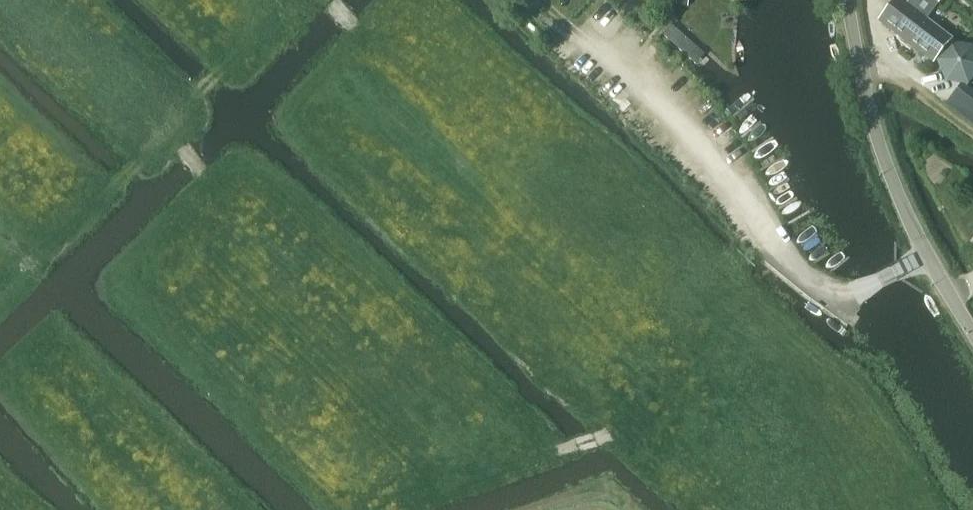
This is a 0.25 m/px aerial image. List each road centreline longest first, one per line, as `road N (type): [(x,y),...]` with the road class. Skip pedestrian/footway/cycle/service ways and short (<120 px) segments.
road 1 (tertiary): [(972,331),(889,170),(849,0)]

